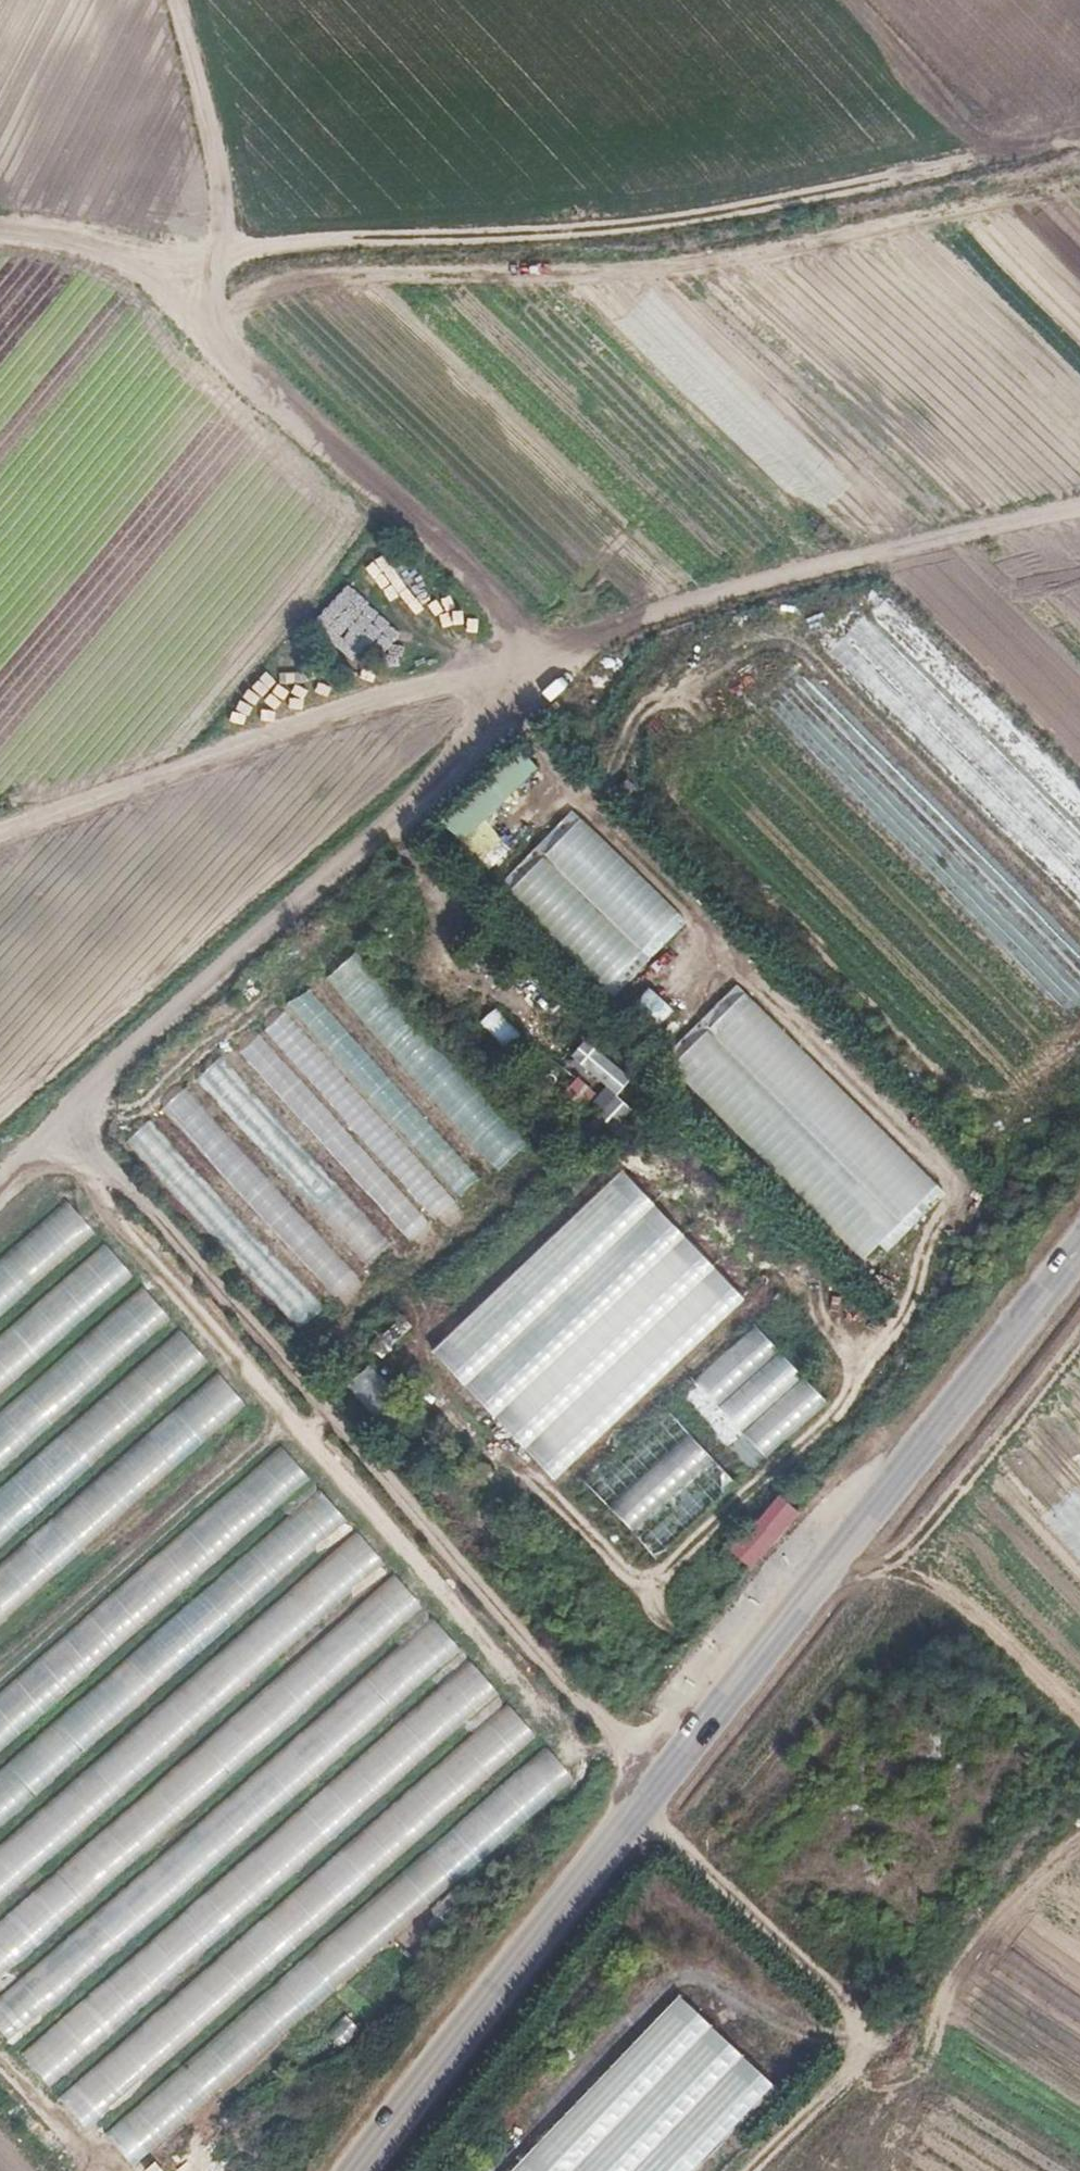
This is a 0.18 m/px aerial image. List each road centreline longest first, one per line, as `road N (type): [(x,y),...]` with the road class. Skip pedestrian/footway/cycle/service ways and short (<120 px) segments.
road 1 (track): [(0,1186),(250,946),(542,706),(550,655),(218,341),(196,295),(219,246),(194,0)]
road 2 (track): [(1079,2167),(880,2049),(678,1838),(622,1742),(339,1481),(61,1132)]
road 3 (tertiary): [(364,2170),(1079,1253)]
road 4 (track): [(0,839),(341,717),(762,588),(1079,517)]
road 5 (track): [(1079,136),(808,197),(604,229),(219,246),(0,221)]
road 6 (track): [(856,0),(1007,152)]

